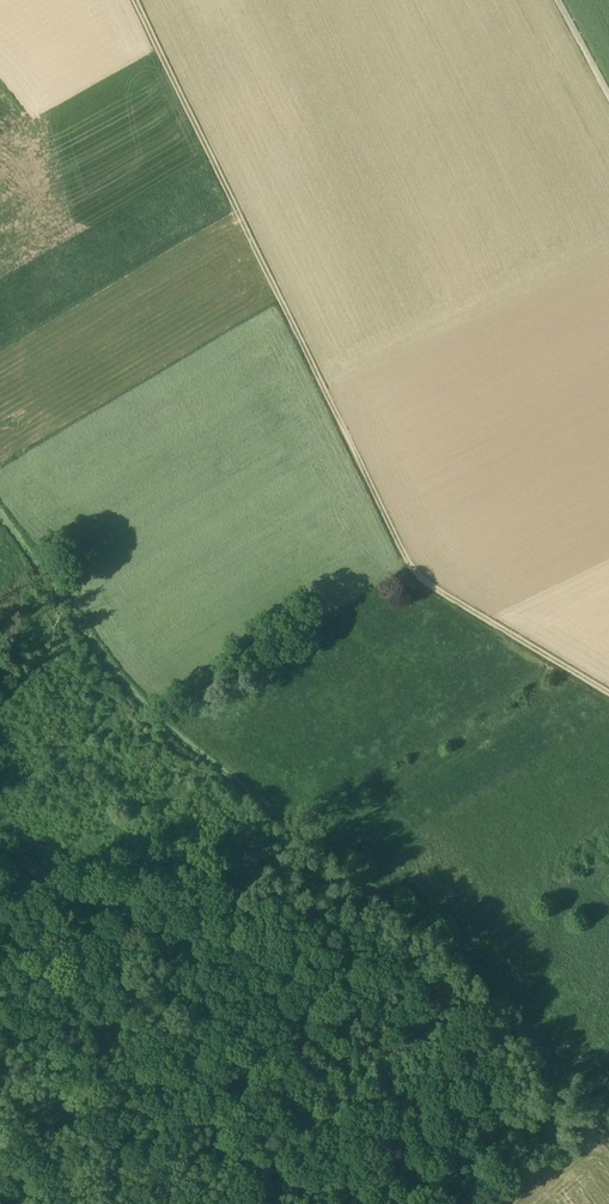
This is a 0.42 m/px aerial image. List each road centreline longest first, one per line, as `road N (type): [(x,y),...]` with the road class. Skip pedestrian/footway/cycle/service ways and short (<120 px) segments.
road 1 (track): [(608,697),(423,581),(137,0)]
road 2 (track): [(0,825),(347,1203)]

